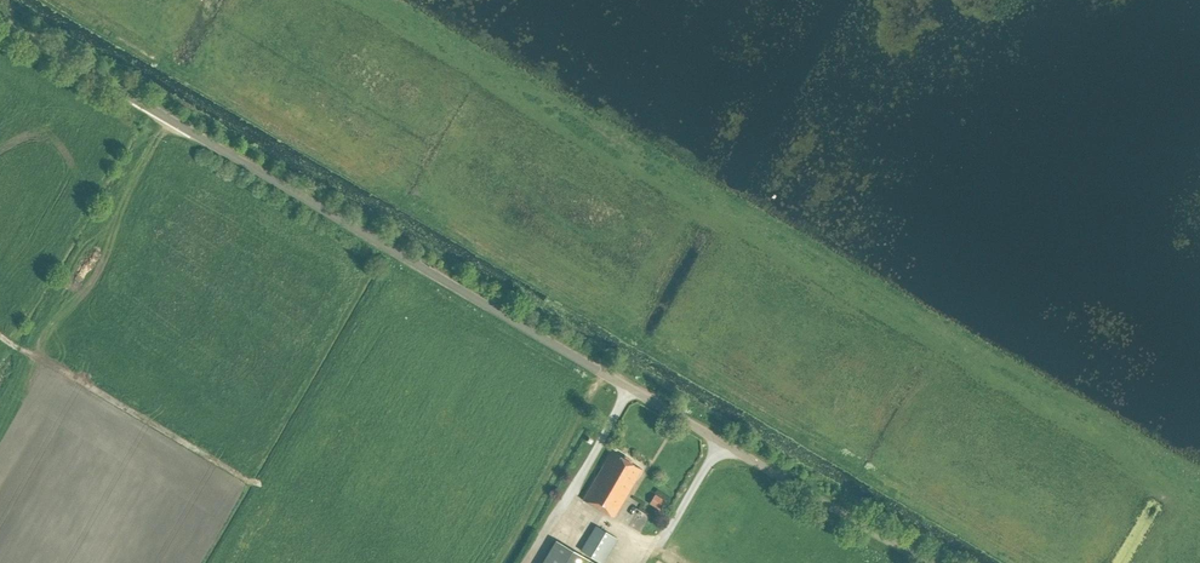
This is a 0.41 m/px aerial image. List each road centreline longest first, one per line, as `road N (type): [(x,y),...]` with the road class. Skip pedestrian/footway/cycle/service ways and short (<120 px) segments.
road 1 (unclassified): [(931,562),(0,18)]

